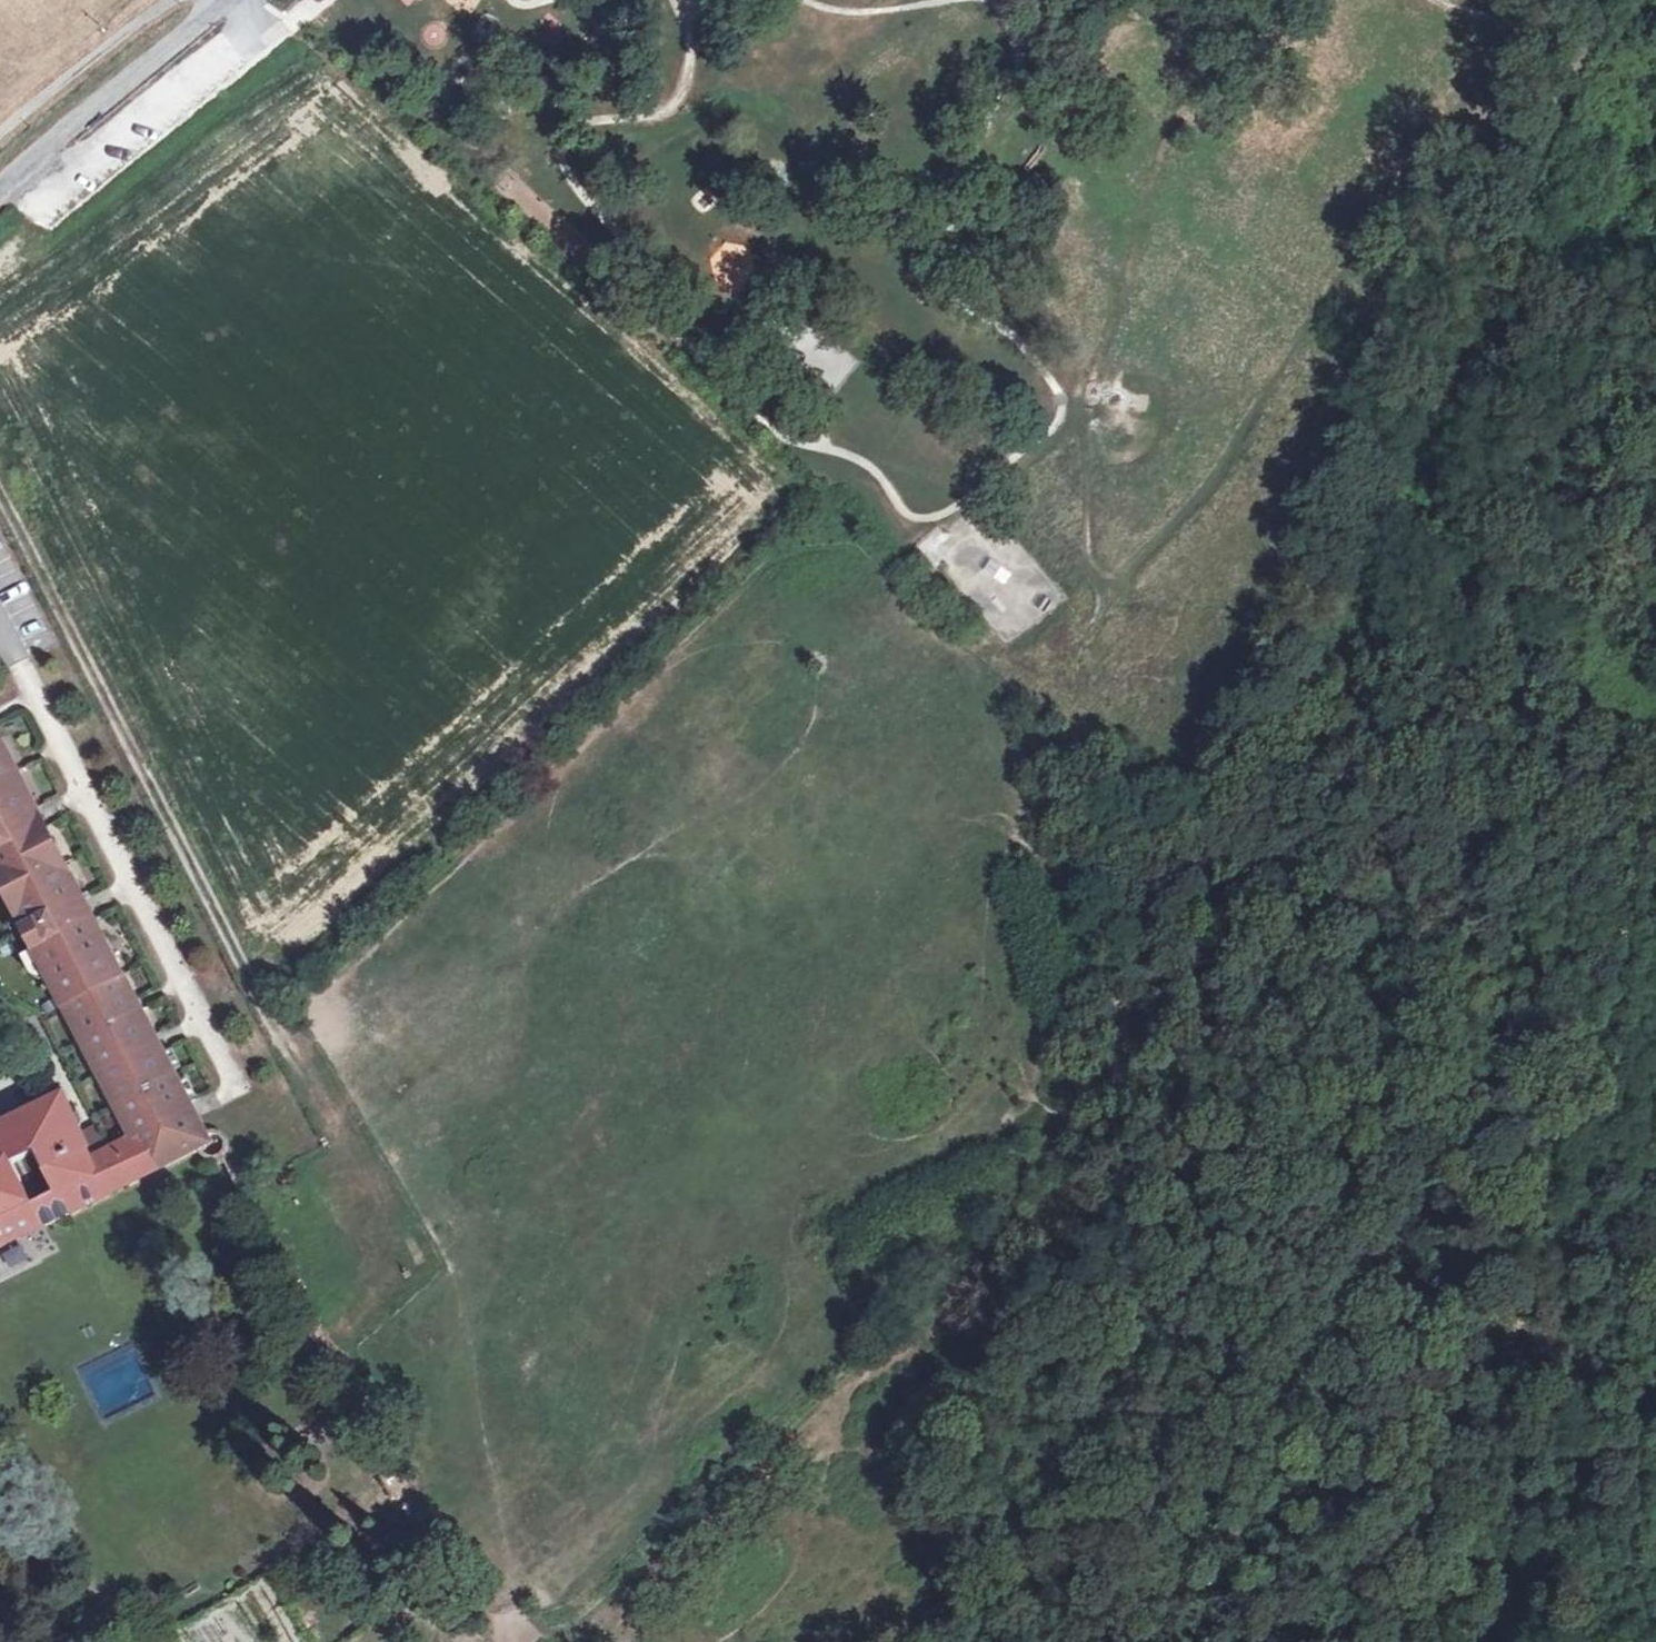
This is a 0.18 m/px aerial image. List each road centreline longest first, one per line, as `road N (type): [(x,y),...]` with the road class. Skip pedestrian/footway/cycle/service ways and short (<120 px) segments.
road 1 (track): [(0,493),(312,1082)]
road 2 (residential): [(228,0),(0,188)]

